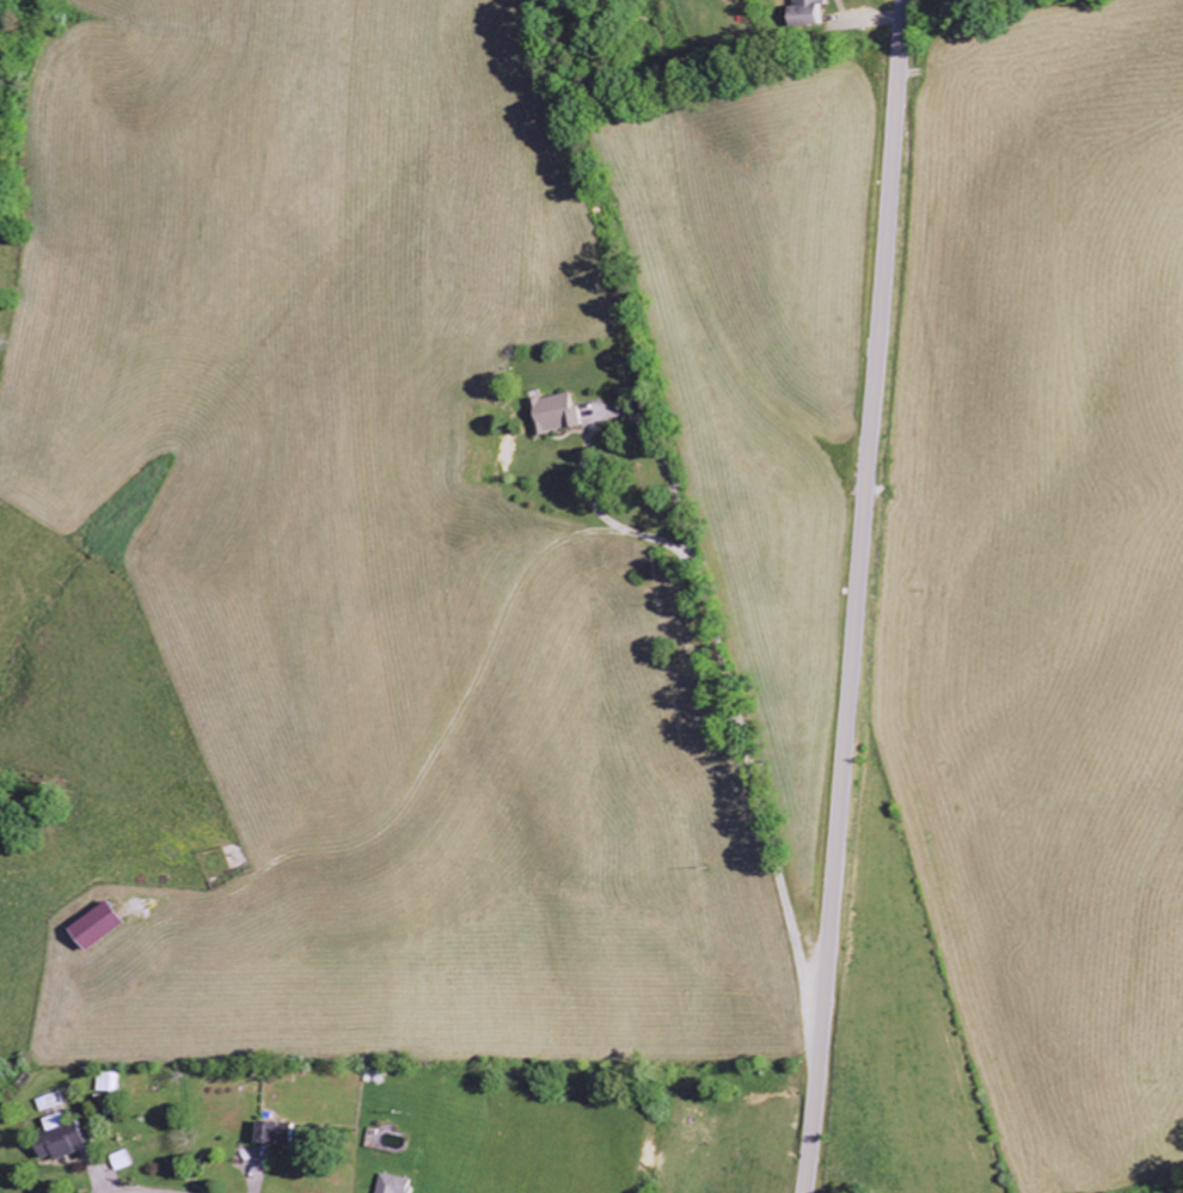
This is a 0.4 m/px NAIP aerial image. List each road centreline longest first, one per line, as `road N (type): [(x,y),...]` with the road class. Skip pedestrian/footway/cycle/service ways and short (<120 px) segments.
road 1 (primary): [(804,1192),(827,991),(902,0)]

